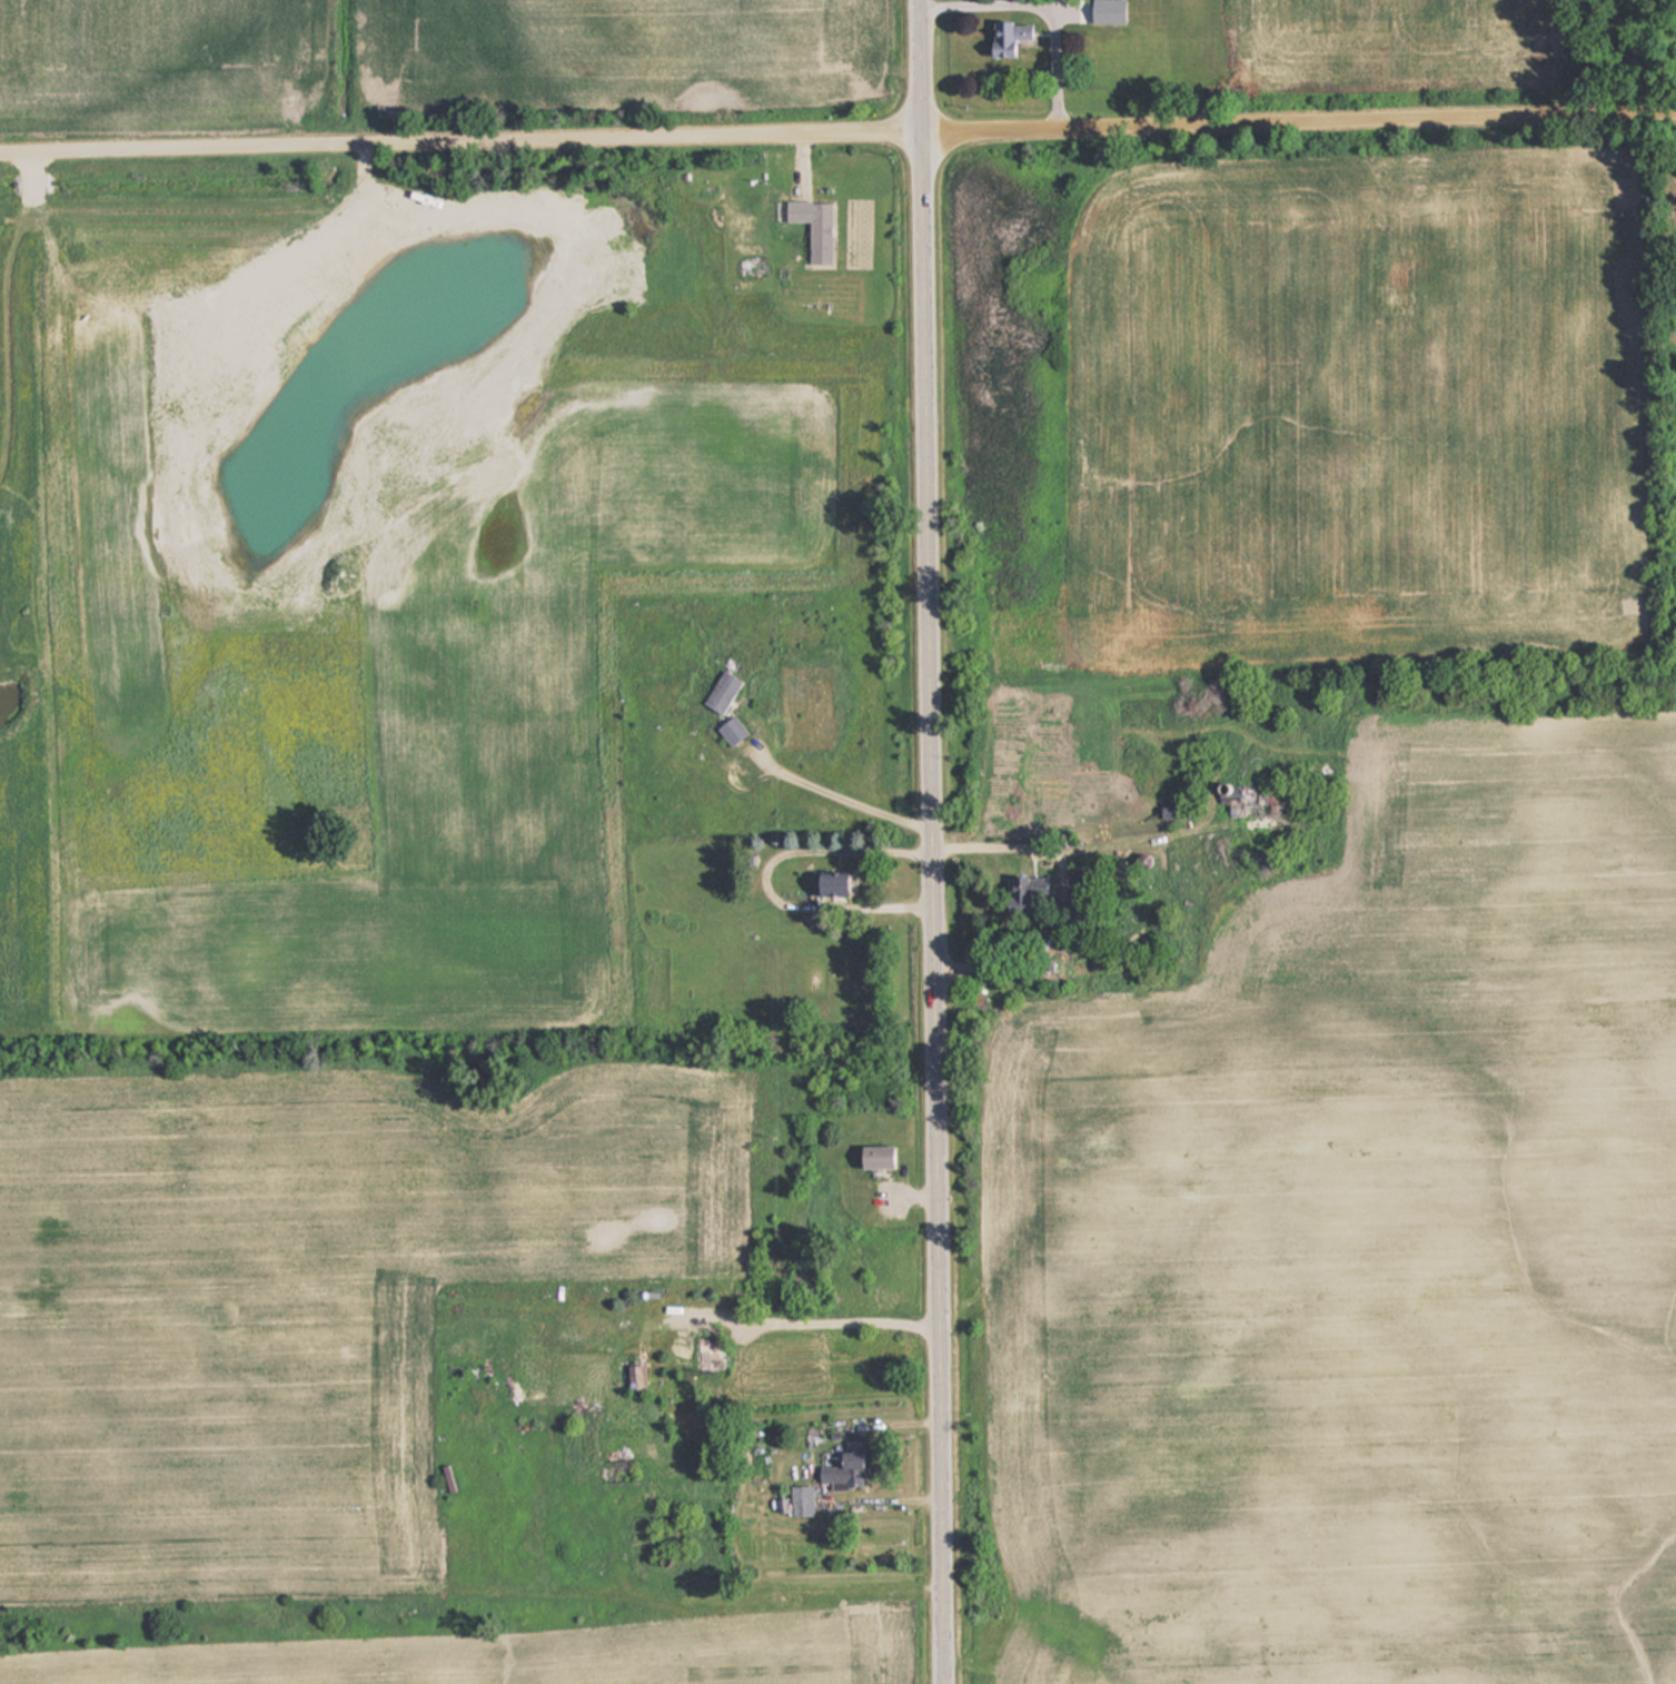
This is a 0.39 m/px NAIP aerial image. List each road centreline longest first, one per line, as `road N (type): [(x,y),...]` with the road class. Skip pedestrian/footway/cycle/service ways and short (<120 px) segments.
road 1 (residential): [(946,1683),(918,0)]
road 2 (residential): [(0,162),(919,130),(1675,125)]

